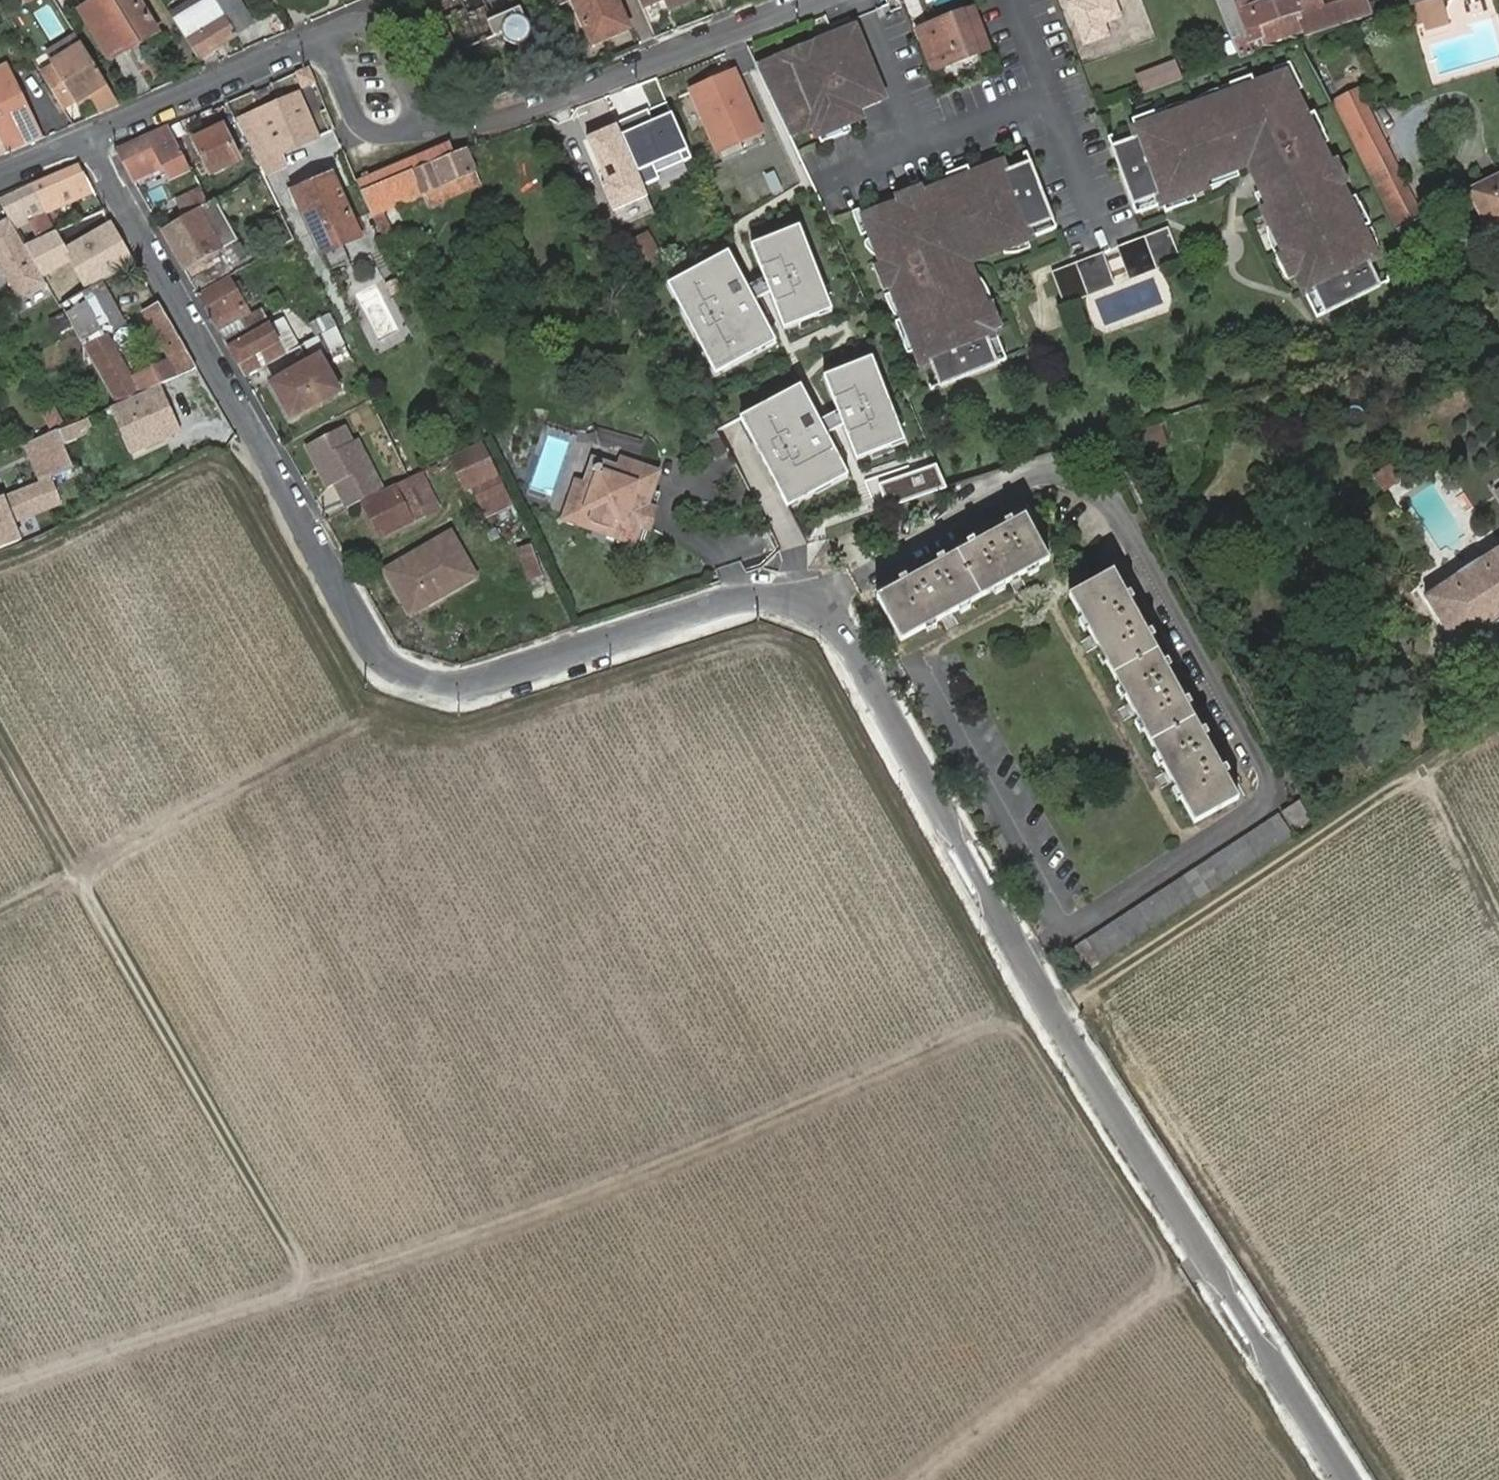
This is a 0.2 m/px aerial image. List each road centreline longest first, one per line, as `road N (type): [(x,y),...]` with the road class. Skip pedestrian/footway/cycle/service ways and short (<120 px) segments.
road 1 (residential): [(1346,1479),(1051,1014),(839,621),(805,597),(762,591),(462,690),(419,689),(388,668),(92,136)]
road 2 (track): [(1302,1479),(1007,1018),(807,656),(764,638),(472,736),(405,738),(371,721),(223,474),(209,472),(0,569)]
road 3 (track): [(1007,1018),(659,1169),(0,1386)]
road 4 (track): [(0,739),(310,1286)]
road 5 (track): [(1051,1014),(1423,773),(1498,925)]
road 6 (track): [(1395,1479),(1087,992)]
road 7 (residential): [(419,124),(478,128),(818,0)]
road 8 (track): [(0,914),(371,721)]
road 9 (track): [(1205,1258),(914,1479)]
road 10 (residential): [(92,136),(322,41)]
road 11 (residential): [(419,124),(417,102),(388,36),(352,25),(322,41)]
road 12 (residential): [(322,41),(356,125),(377,135),(419,124)]

